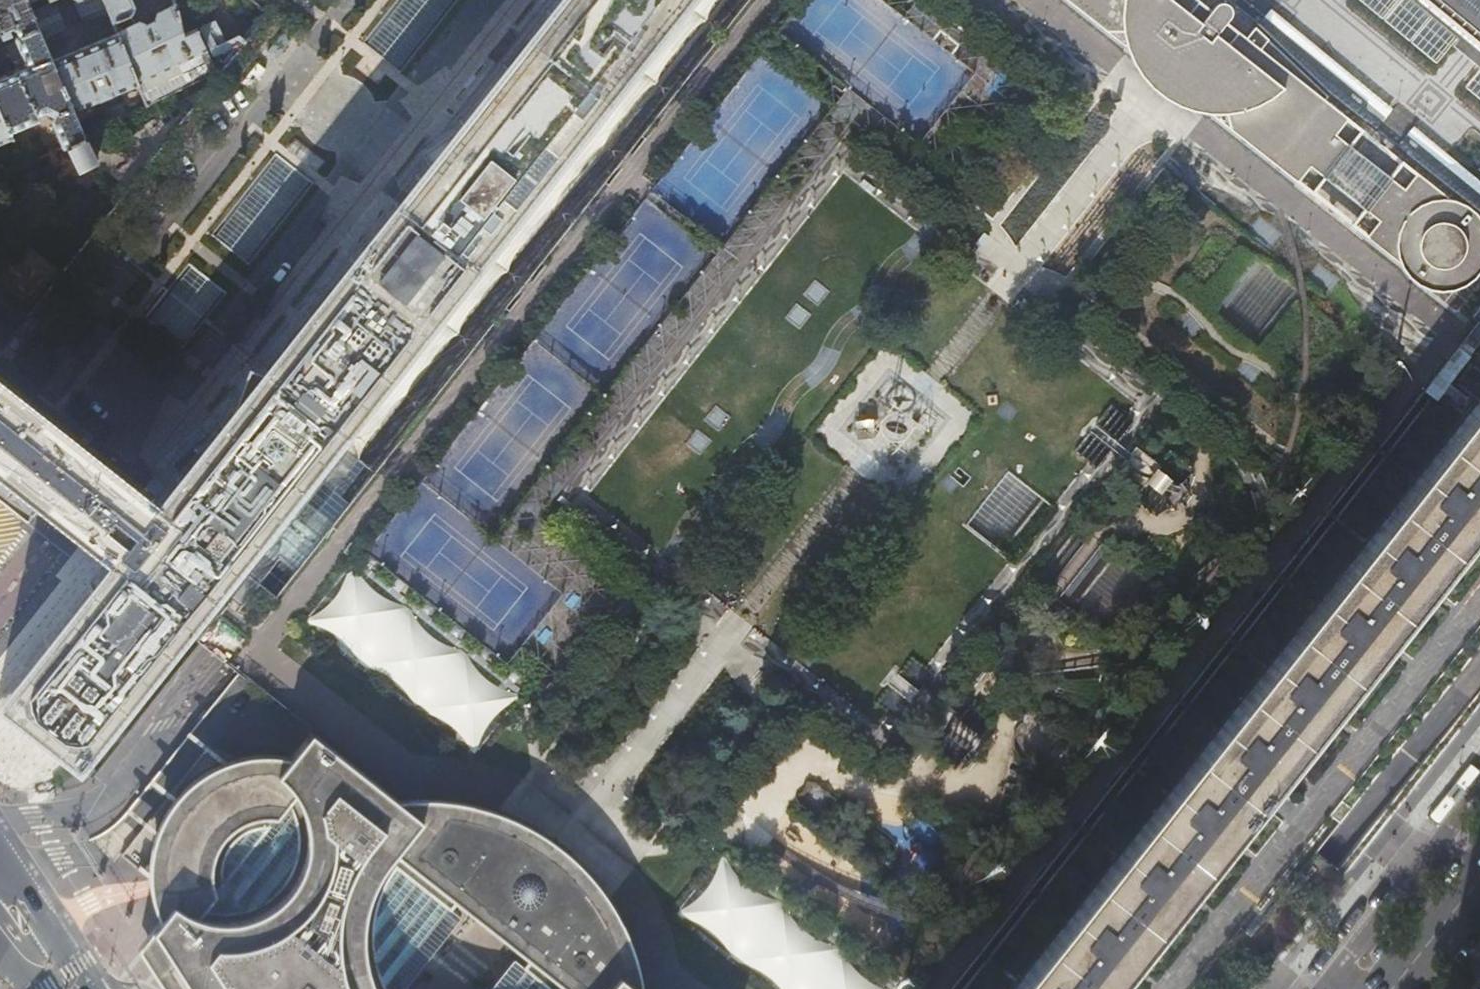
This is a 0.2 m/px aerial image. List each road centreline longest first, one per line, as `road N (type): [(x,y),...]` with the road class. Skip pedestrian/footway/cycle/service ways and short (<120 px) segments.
road 1 (residential): [(347,0),(80,338),(167,407)]
road 2 (residential): [(176,414),(486,0)]
road 3 (residential): [(1479,770),(1307,988)]
road 4 (secondary): [(90,988),(18,879)]

